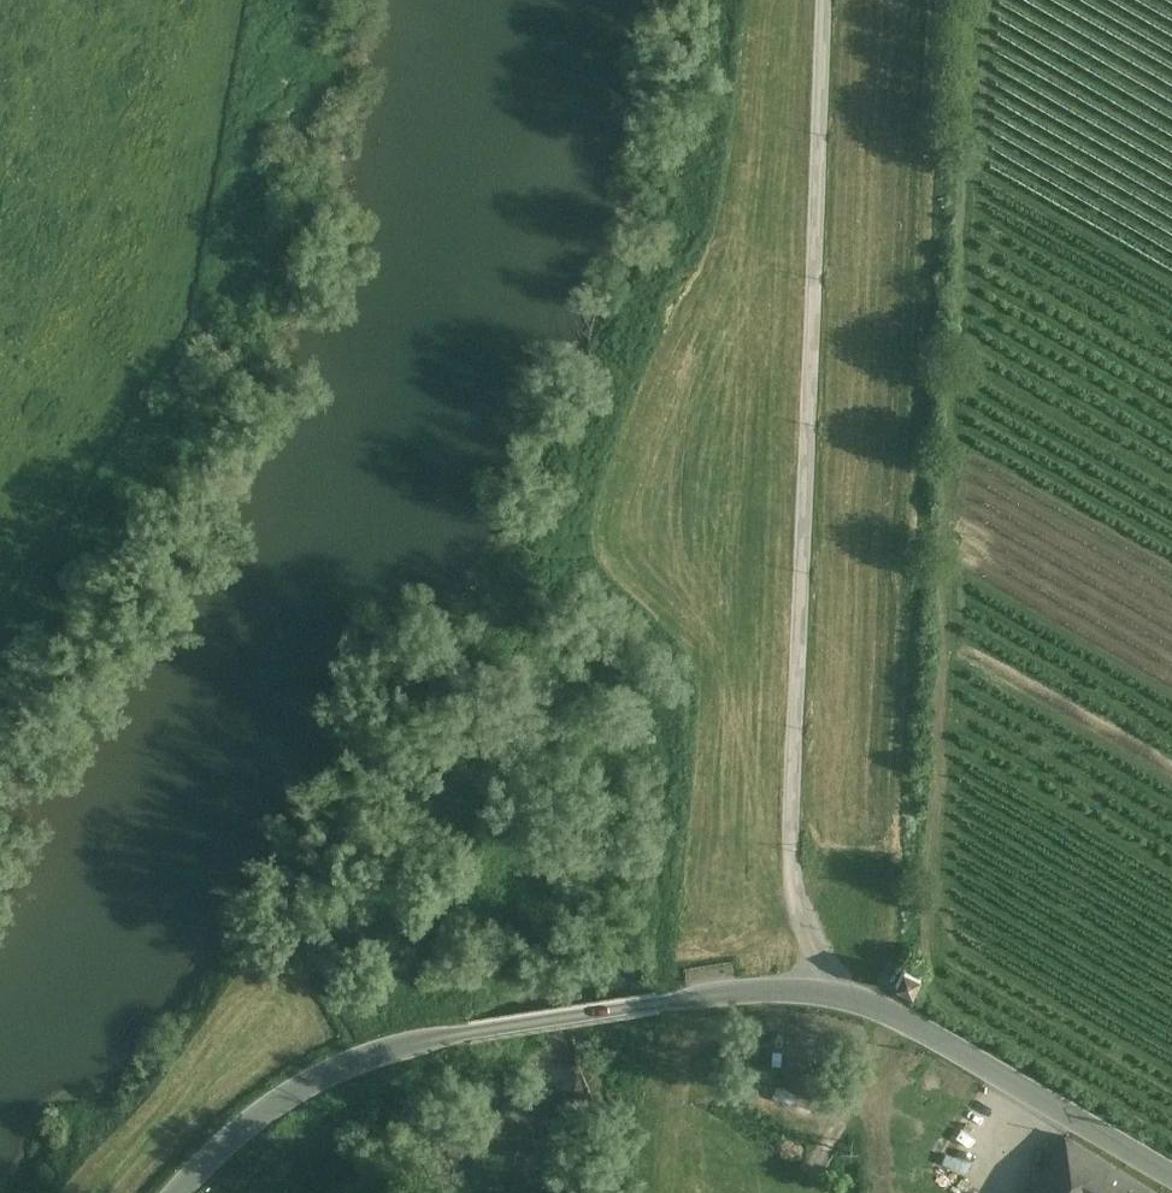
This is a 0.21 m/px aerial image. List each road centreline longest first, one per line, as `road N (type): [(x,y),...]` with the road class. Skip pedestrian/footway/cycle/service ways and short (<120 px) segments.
road 1 (tertiary): [(181,1192),(285,1099),(382,1056),(505,1025),(795,992),(895,1016),(1171,1181)]
road 2 (track): [(824,994),(800,919),(791,849),(827,0)]

